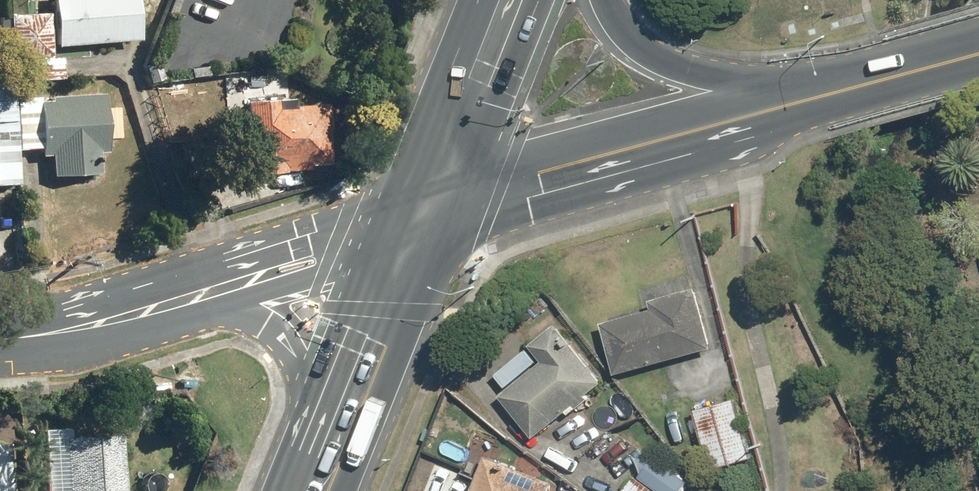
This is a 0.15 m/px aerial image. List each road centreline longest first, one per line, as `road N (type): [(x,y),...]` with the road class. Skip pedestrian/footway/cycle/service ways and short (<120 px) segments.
road 1 (secondary): [(426,215),(860,87)]
road 2 (tertiary): [(426,215),(145,307)]
road 3 (secondary): [(603,0),(617,31),(645,55),(687,71),(763,87),(860,87)]
road 4 (secondary): [(325,450),(304,376),(264,322),(211,308),(145,307)]
road 5 (secondary): [(426,215),(325,450)]
road 6 (secondary): [(507,0),(426,215)]
road 7 (tertiary): [(145,307),(0,340)]
road 8 (secondary): [(860,87),(978,55)]

